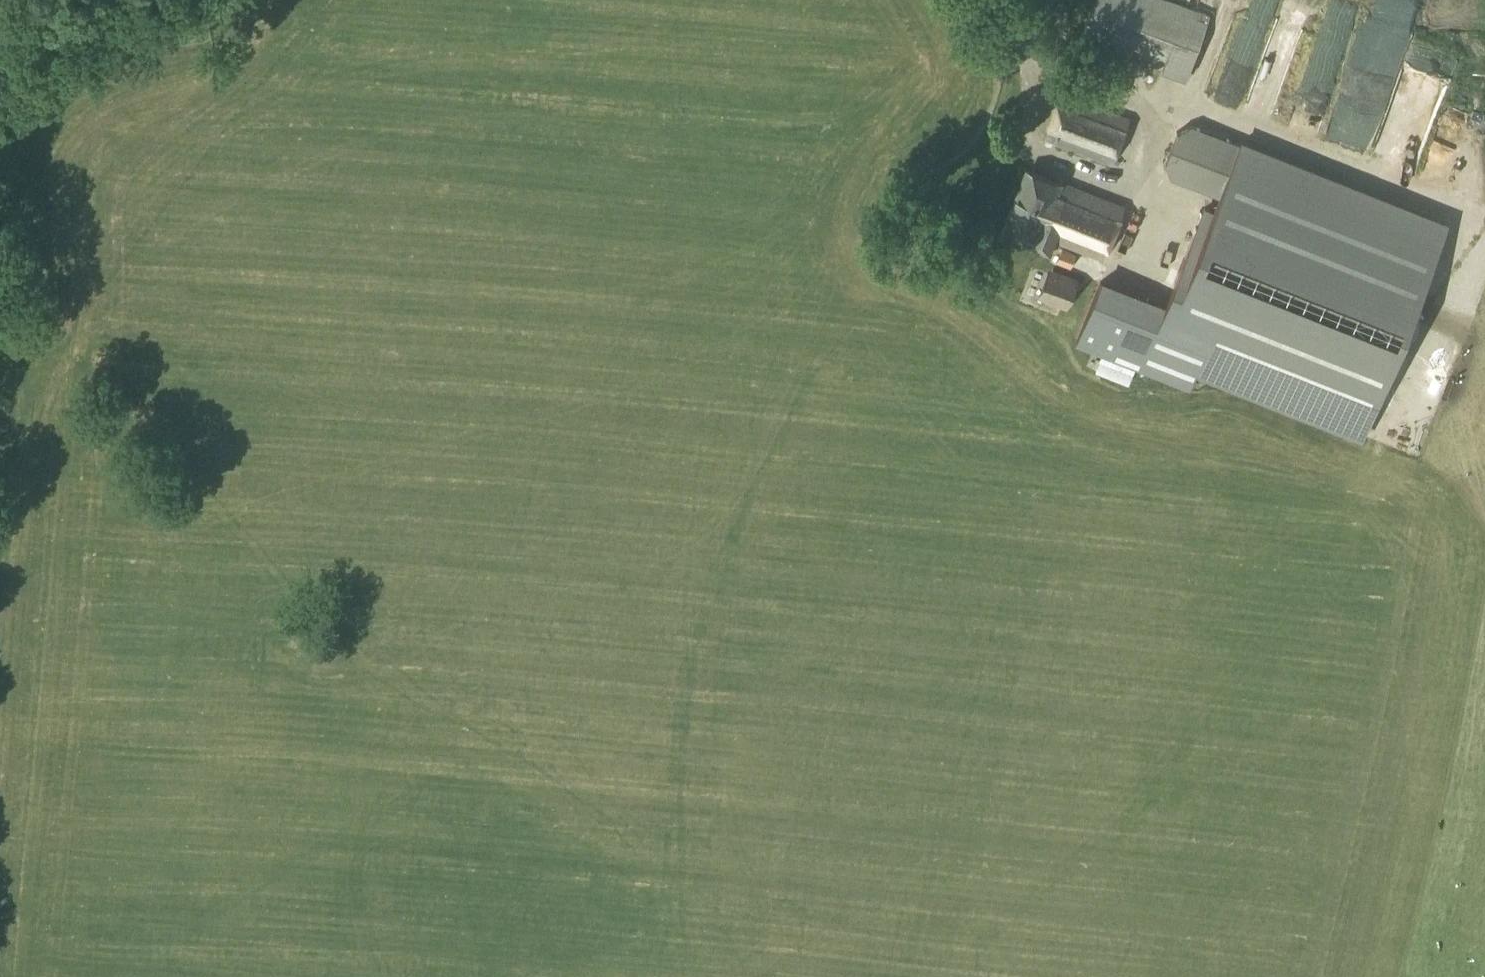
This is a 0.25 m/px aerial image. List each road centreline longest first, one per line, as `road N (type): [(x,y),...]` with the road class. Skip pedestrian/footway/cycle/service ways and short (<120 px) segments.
road 1 (track): [(998,0),(1024,43),(1034,151)]

